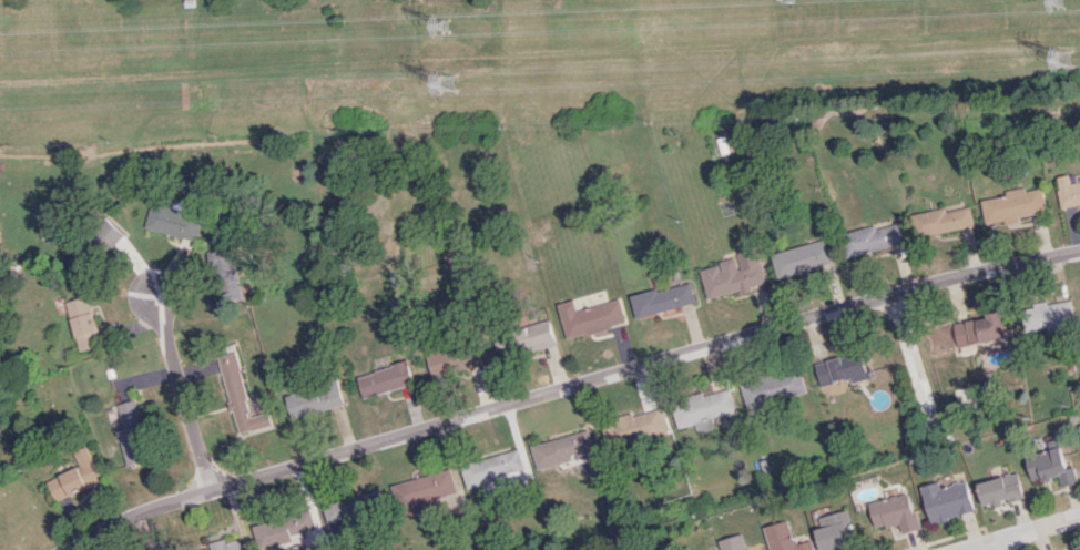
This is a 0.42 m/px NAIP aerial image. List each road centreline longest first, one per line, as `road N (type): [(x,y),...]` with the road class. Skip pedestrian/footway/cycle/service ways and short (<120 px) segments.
road 1 (residential): [(72,549),(208,488),(890,293),(1079,250)]
road 2 (residential): [(208,488),(152,287)]
road 3 (residential): [(935,436),(890,293)]

